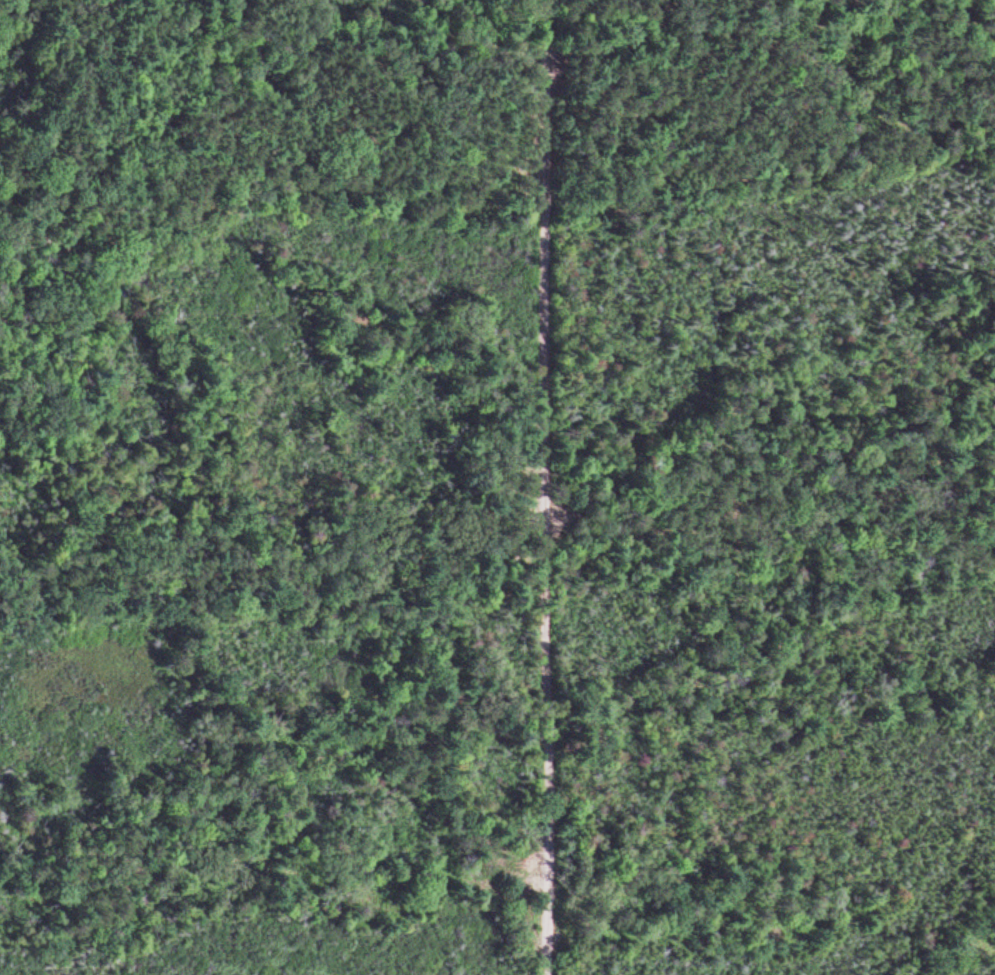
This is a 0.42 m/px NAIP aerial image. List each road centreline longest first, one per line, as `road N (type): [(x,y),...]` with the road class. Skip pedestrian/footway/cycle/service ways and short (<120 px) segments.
road 1 (track): [(543,0),(543,974)]
road 2 (track): [(544,518),(676,533),(719,516),(742,492),(845,492),(894,499),(994,568)]

